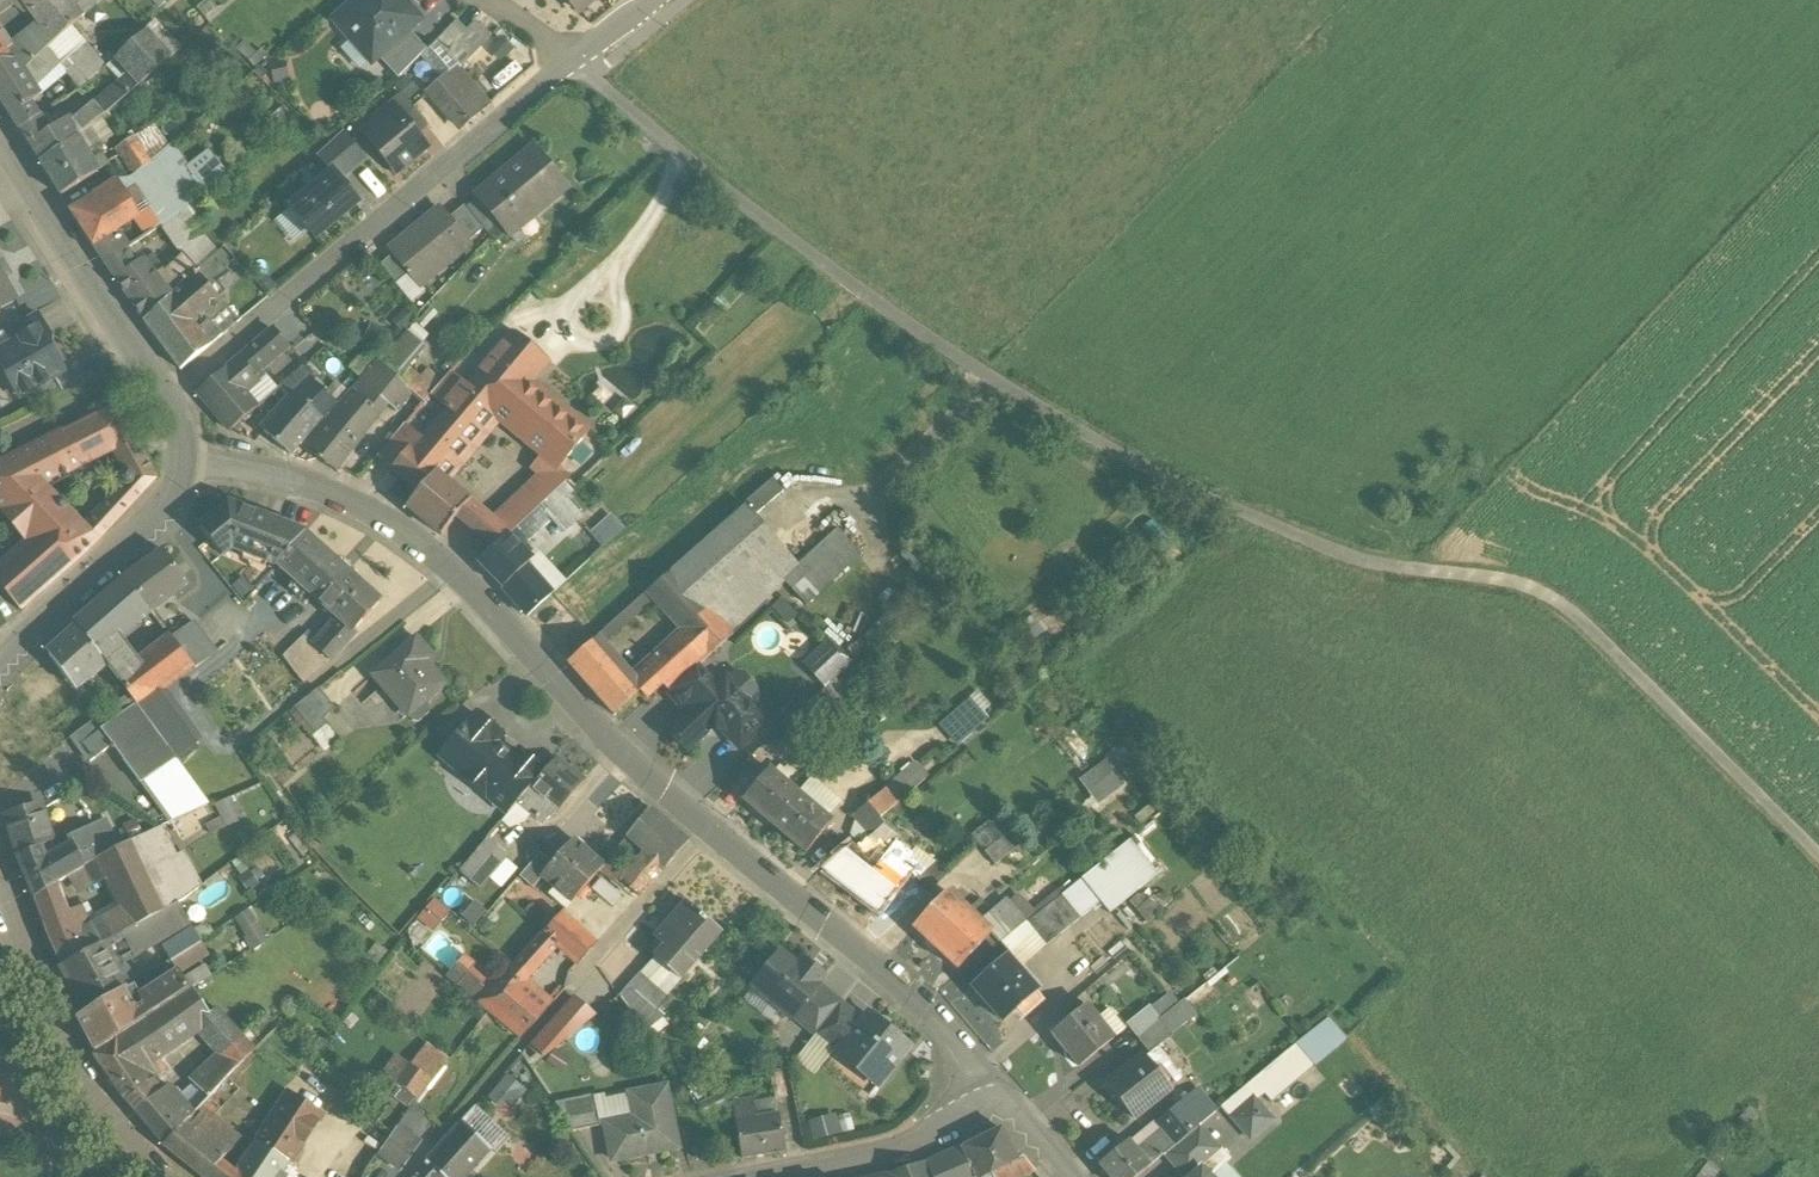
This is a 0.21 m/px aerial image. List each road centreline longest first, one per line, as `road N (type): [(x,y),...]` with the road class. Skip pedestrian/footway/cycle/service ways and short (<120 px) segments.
road 1 (track): [(593,75),(924,345),(1047,424),(1293,544),(1387,579),(1528,597),(1576,621),(1818,860)]
road 2 (residential): [(184,465),(333,494),(462,579),(652,783),(896,982),(998,1094)]
road 3 (residential): [(165,401),(575,59)]
road 4 (tertiary): [(165,401),(0,136)]
road 5 (tertiary): [(145,1153),(90,1099),(30,980),(0,892)]
road 6 (tertiary): [(0,663),(139,536),(184,465)]
road 7 (residential): [(998,1094),(898,1148),(765,1176)]

